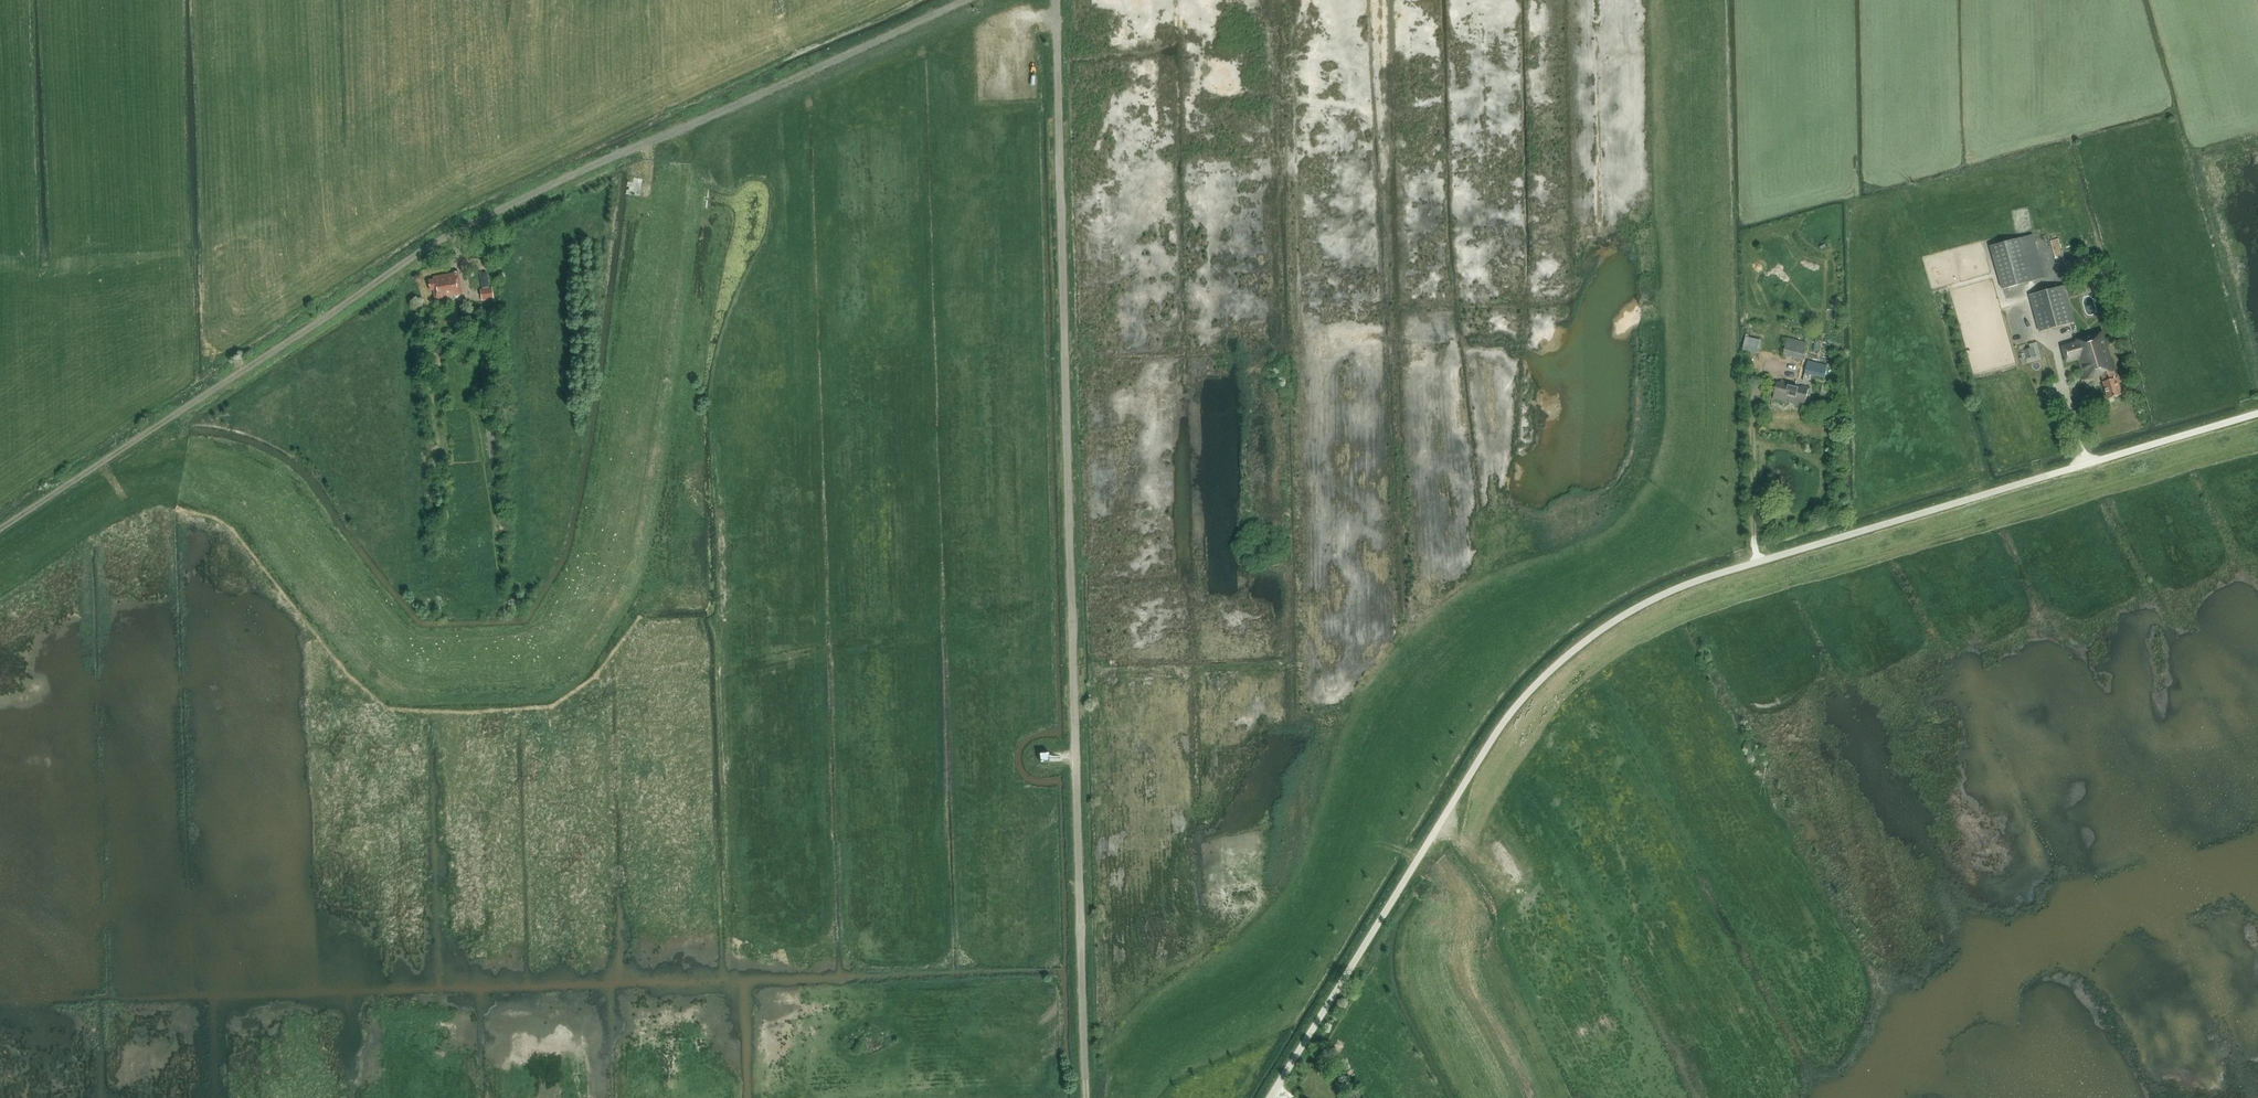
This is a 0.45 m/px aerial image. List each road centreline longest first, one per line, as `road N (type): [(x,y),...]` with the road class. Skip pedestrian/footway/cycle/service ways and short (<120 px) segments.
road 1 (unclassified): [(1270,1097),(1502,723),(1589,638),(1700,579),(2257,413)]
road 2 (track): [(969,0),(446,237),(0,529)]
road 3 (track): [(1085,1097),(1055,0)]
road 4 (track): [(1755,562),(1752,408),(1763,364)]

